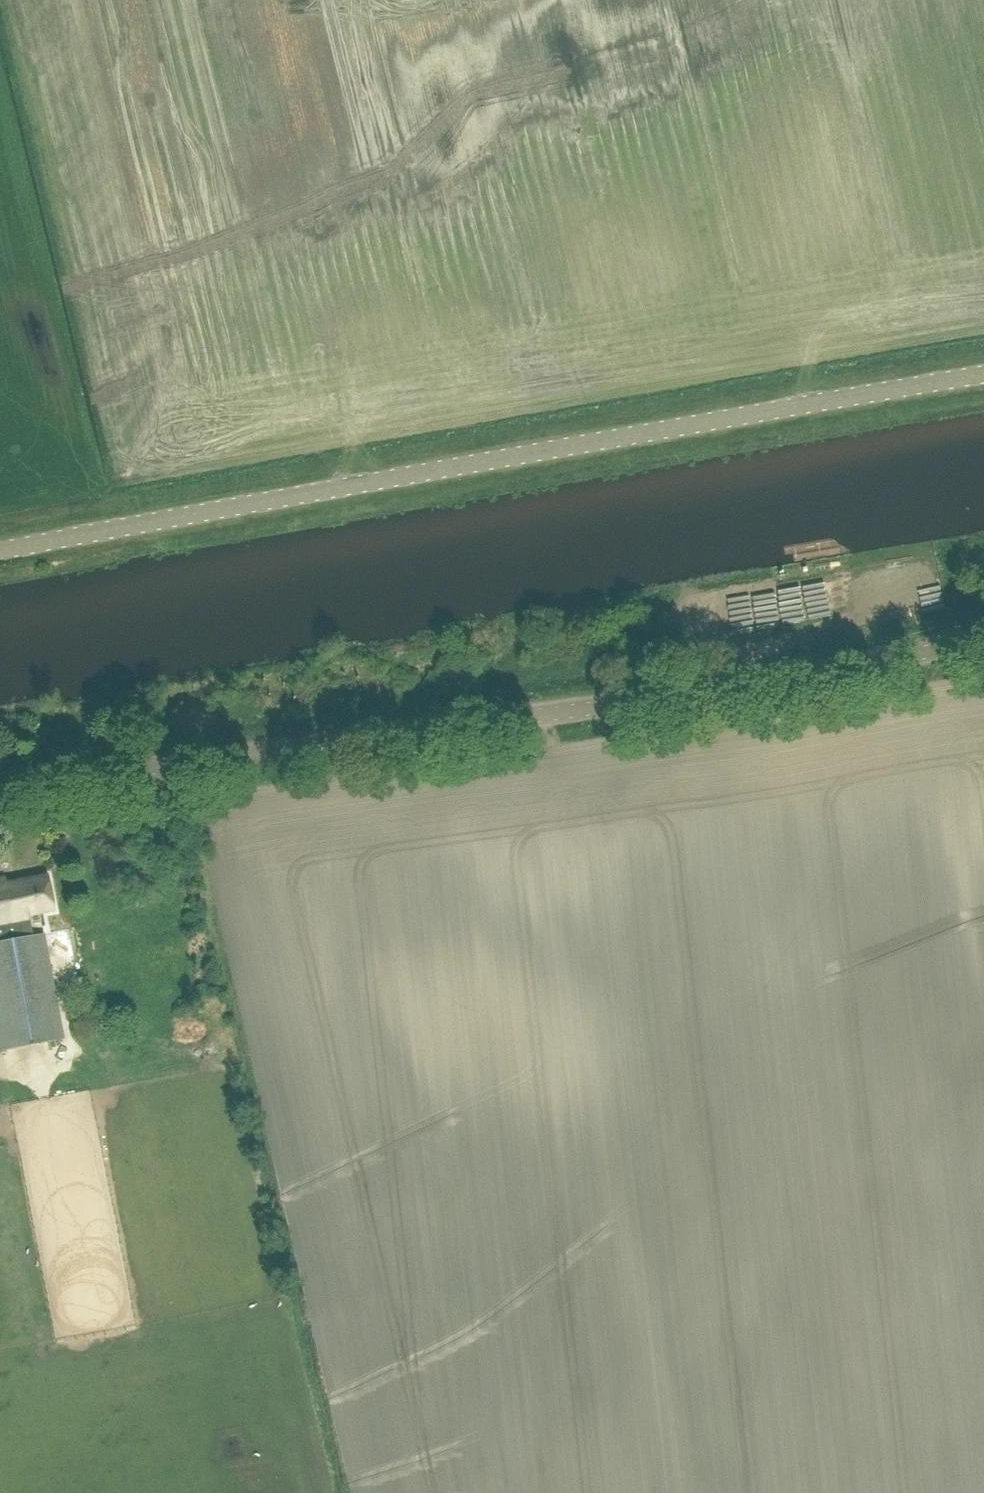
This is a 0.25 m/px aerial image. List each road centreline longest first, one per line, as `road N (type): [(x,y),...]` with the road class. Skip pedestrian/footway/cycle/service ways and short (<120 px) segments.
road 1 (tertiary): [(983,369),(639,422),(0,550)]
road 2 (tertiary): [(0,788),(731,690),(983,639)]

